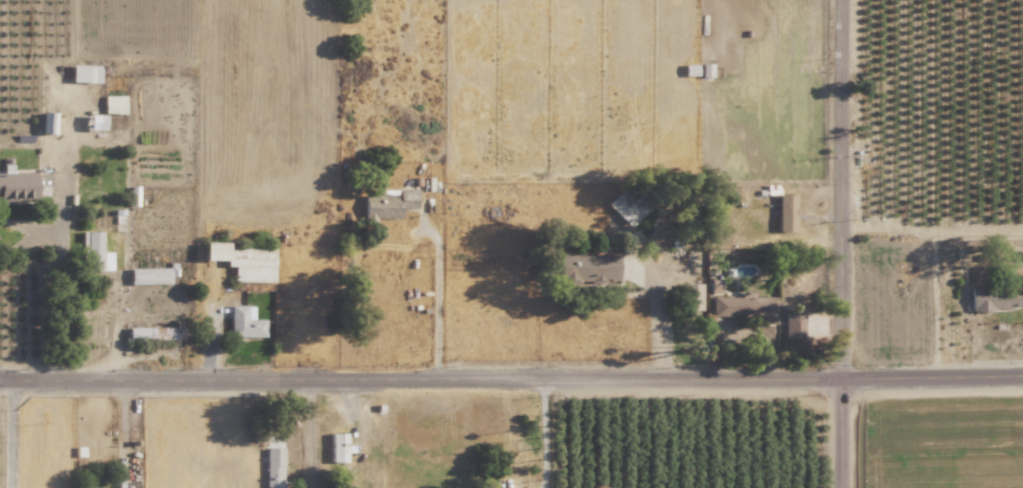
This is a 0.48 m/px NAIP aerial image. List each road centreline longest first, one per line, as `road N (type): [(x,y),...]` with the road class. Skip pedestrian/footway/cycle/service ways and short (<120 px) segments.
road 1 (tertiary): [(0,382),(1022,379)]
road 2 (residential): [(844,487),(843,0)]

